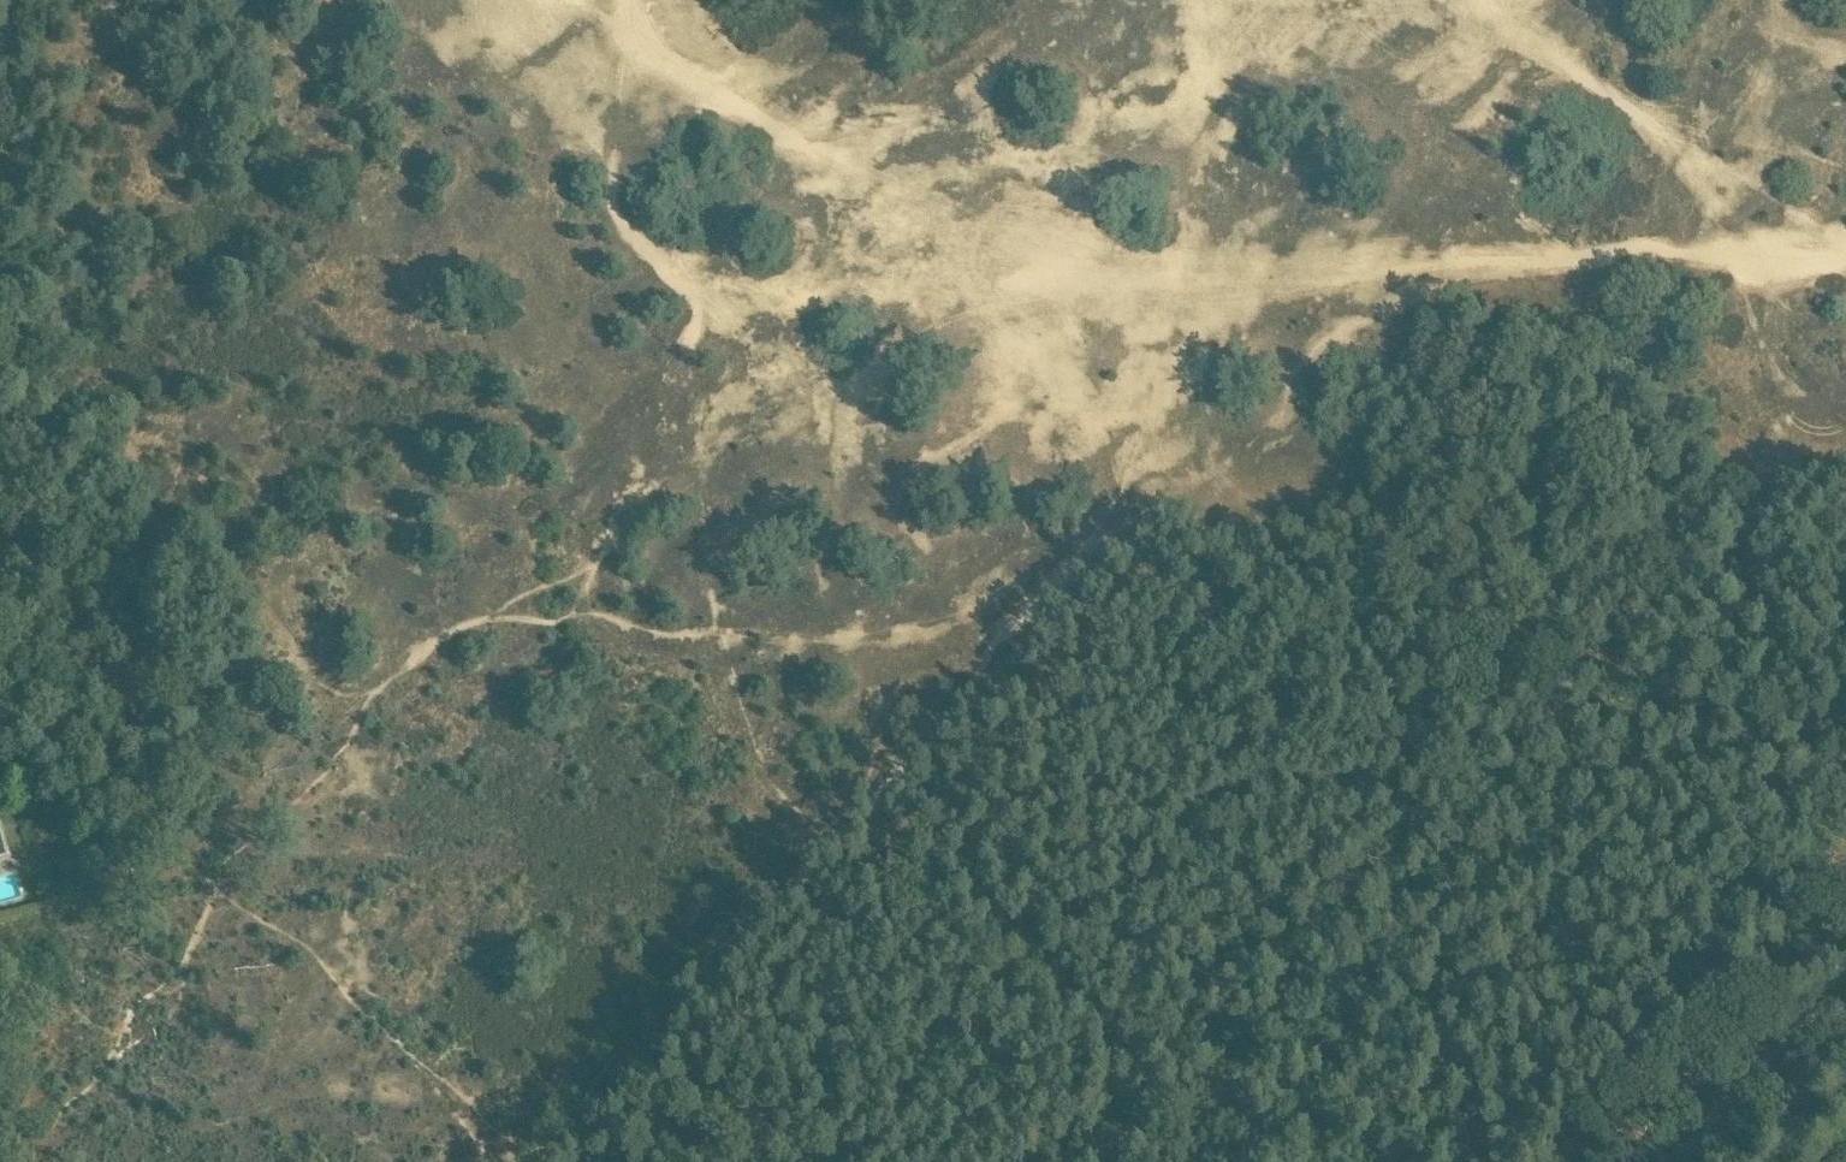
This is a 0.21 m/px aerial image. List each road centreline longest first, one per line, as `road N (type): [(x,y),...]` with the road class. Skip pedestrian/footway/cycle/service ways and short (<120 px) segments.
road 1 (track): [(1845,995),(1679,1161)]

